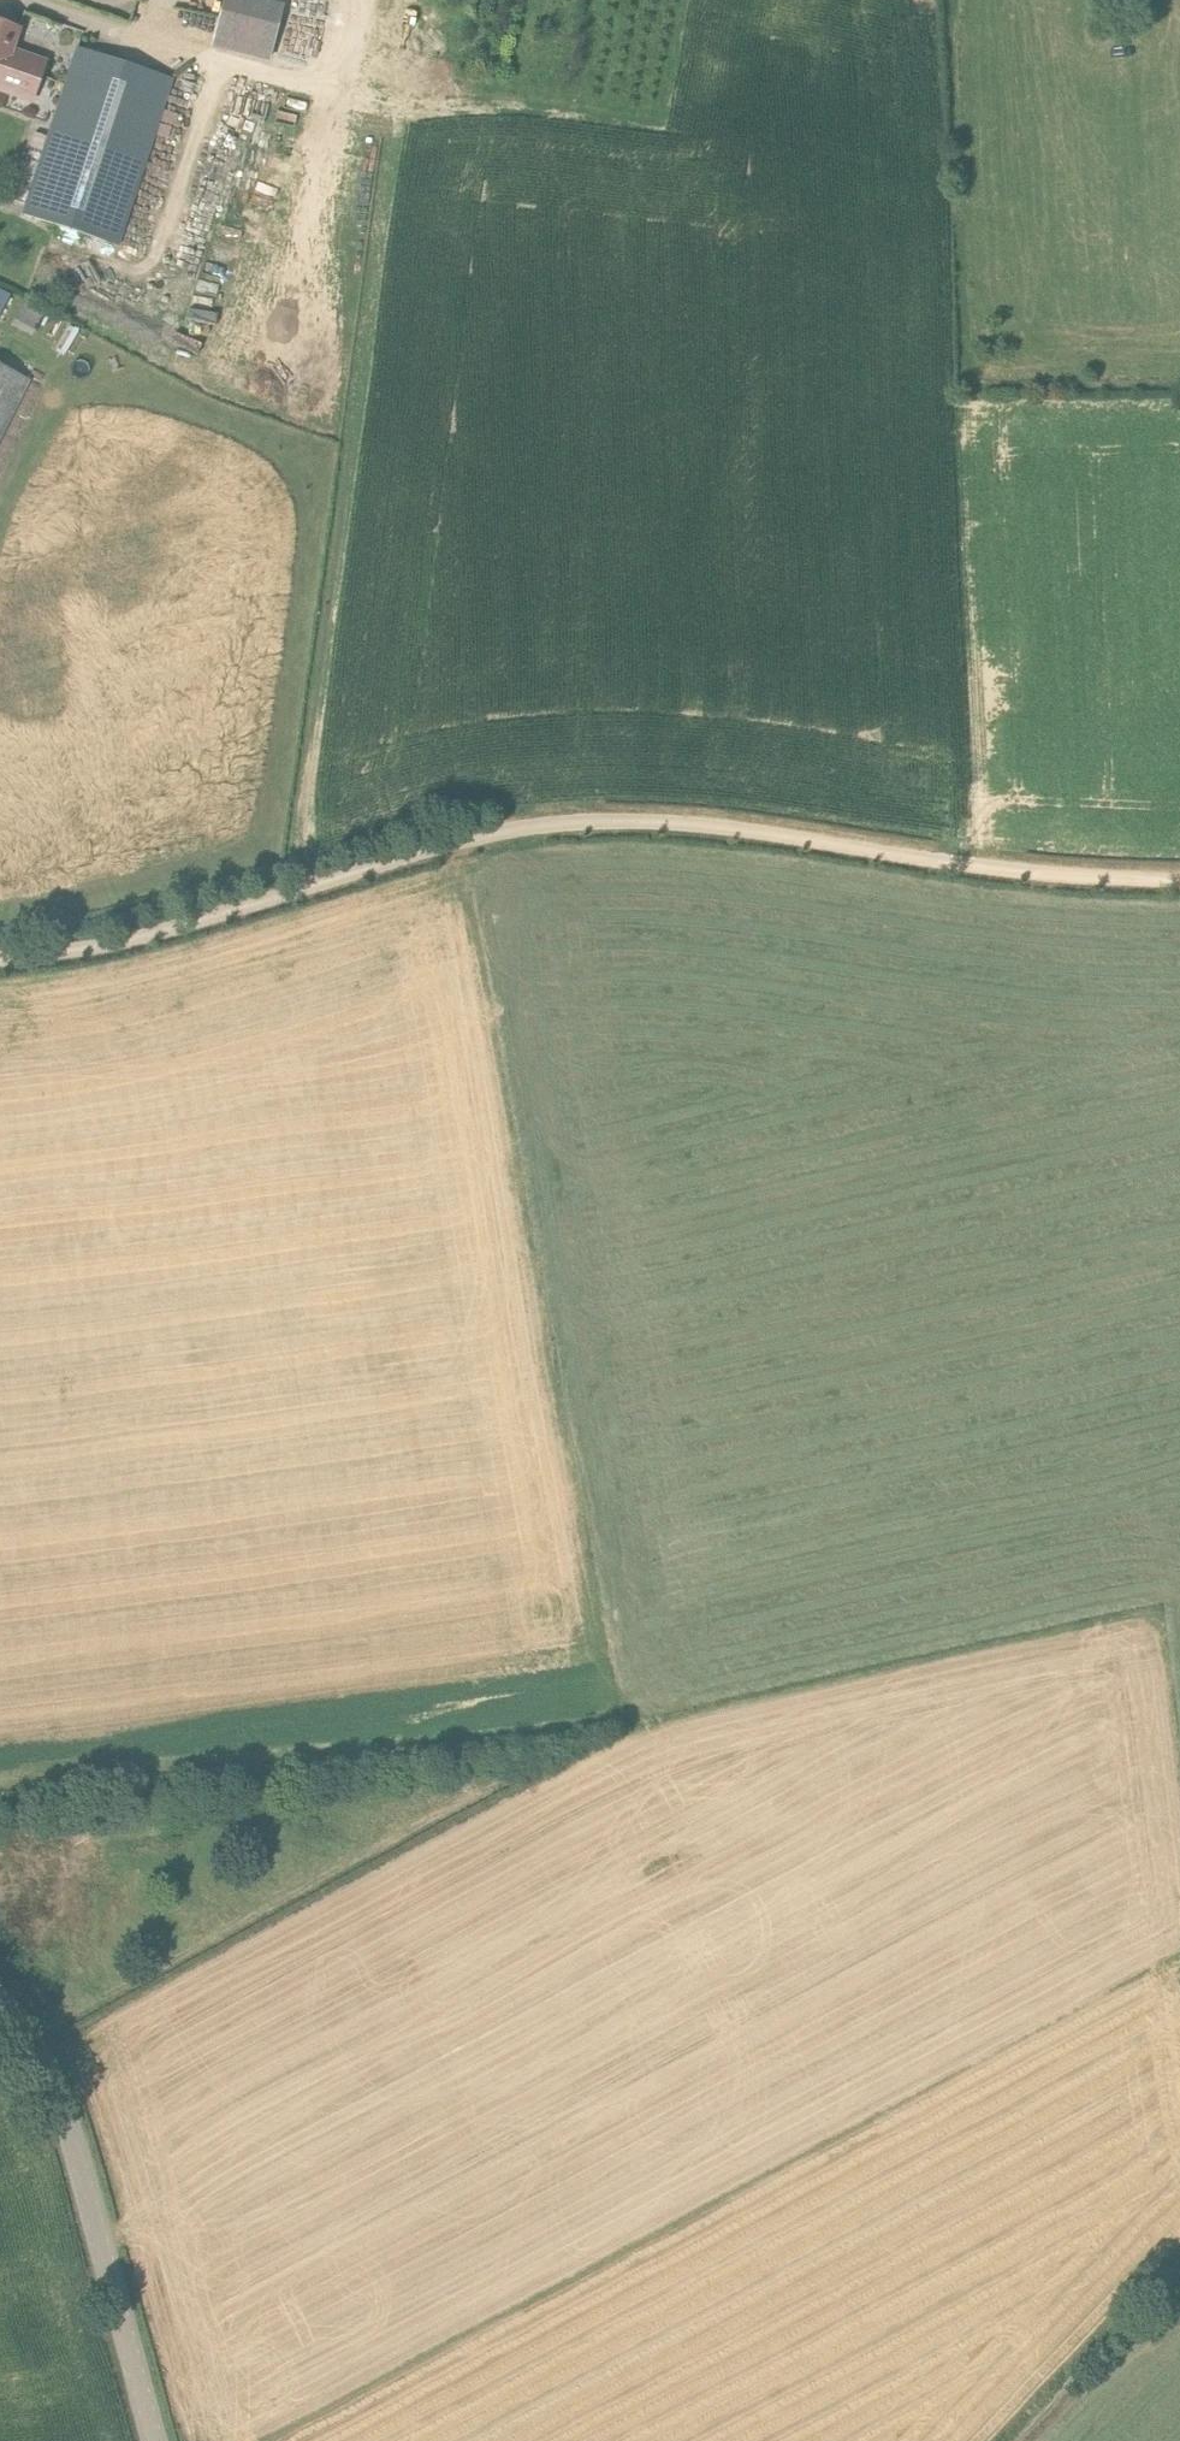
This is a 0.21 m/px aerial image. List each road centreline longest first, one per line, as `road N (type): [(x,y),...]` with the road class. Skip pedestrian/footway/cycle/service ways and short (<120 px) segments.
road 1 (track): [(1179,880),(1027,872),(714,825),(556,823),(462,838),(137,936),(0,956)]
road 2 (tertiary): [(156,2440),(67,2119),(41,2061),(0,2002)]
road 3 (track): [(1014,2440),(1179,2268)]

